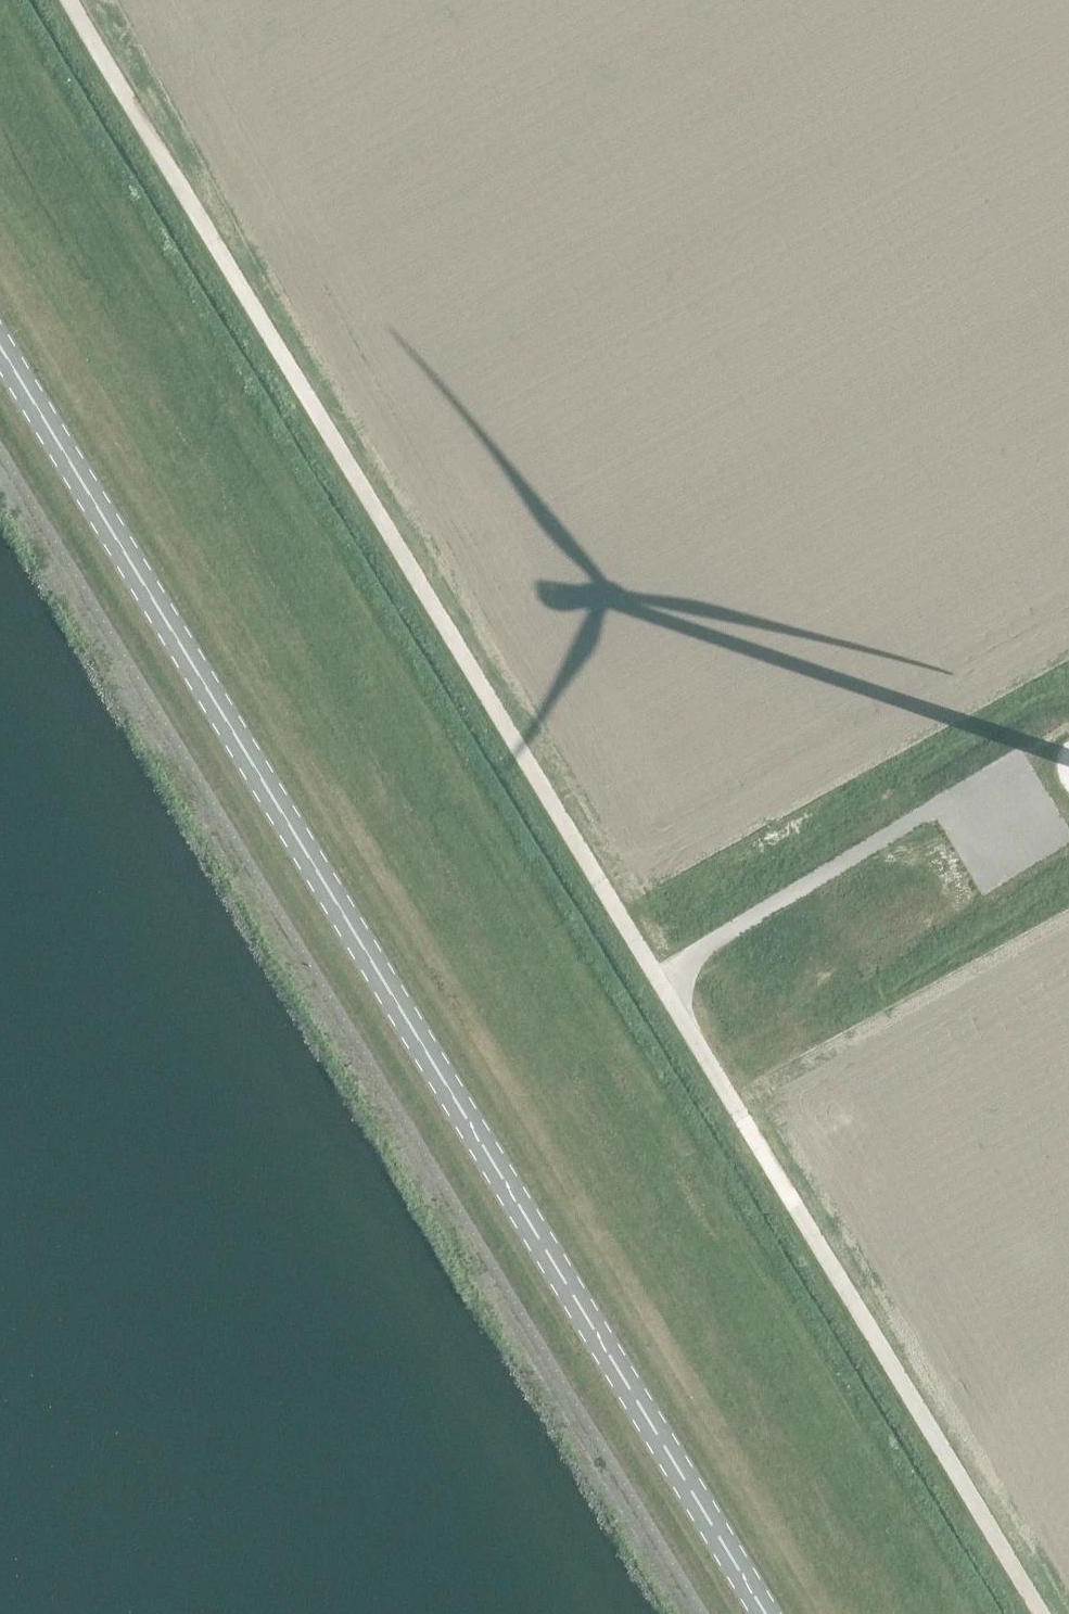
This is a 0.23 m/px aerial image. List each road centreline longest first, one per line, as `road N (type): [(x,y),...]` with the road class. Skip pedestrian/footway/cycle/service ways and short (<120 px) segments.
road 1 (secondary): [(766,1613),(0,353)]

